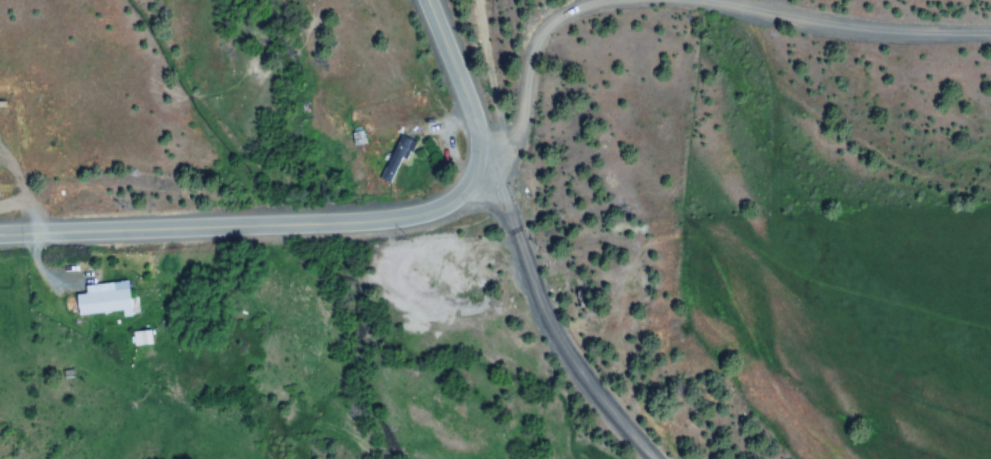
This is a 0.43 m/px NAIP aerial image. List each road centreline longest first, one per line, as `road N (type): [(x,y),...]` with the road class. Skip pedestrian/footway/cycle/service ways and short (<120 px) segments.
road 1 (track): [(990,38),(729,17),(587,35),(481,162)]
road 2 (secondary): [(0,234),(415,215),(461,196),(481,162)]
road 3 (track): [(677,458),(580,357),(481,162)]
road 4 (secondary): [(481,162),(483,133),(429,0)]

